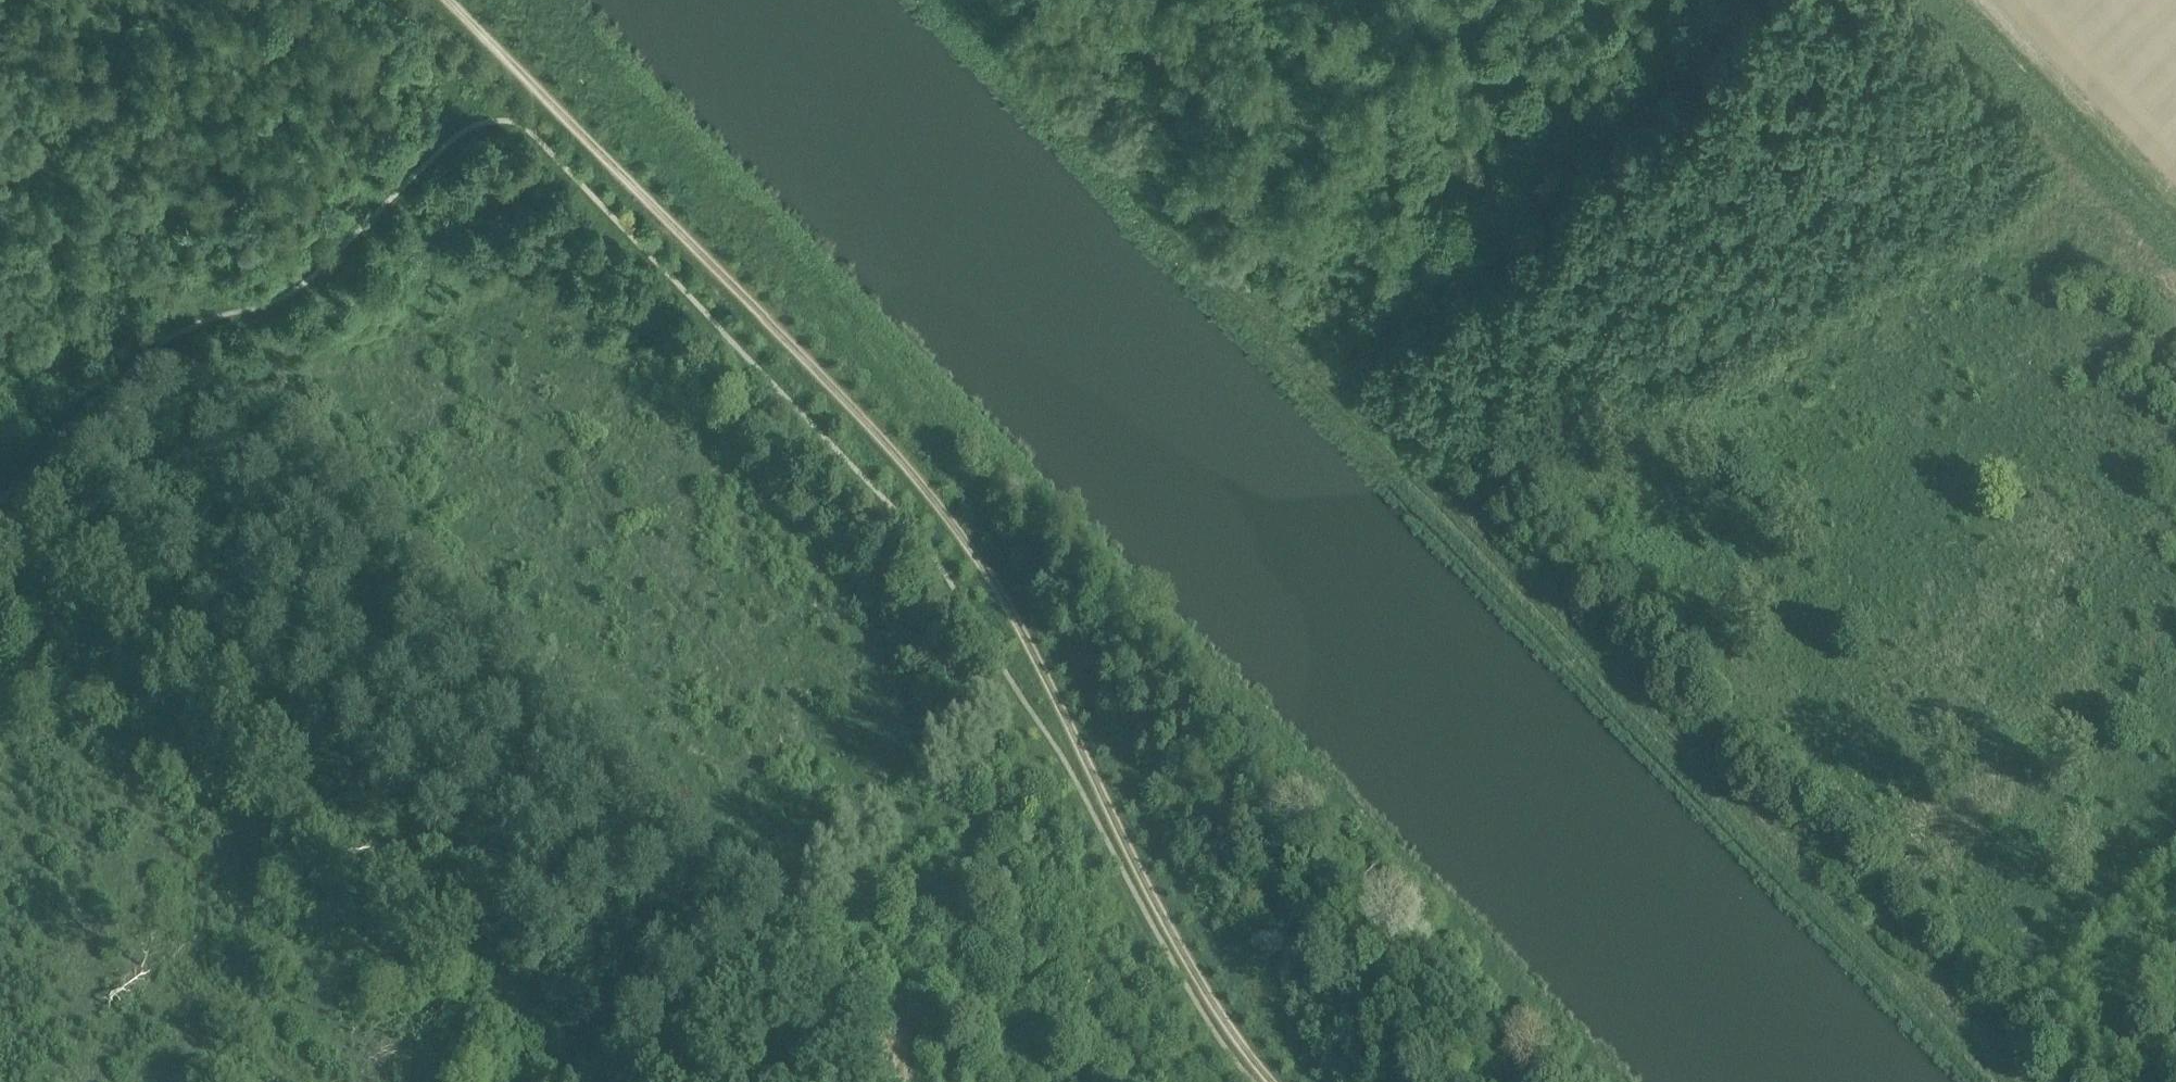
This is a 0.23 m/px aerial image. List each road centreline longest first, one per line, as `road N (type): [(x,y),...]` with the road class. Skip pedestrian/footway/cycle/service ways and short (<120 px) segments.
road 1 (track): [(942,0),(1248,302),(2006,1081)]
road 2 (track): [(1272,1081),(1210,1002),(1031,647),(967,539),(875,429),(449,0)]
road 3 (track): [(2175,259),(2068,148)]

